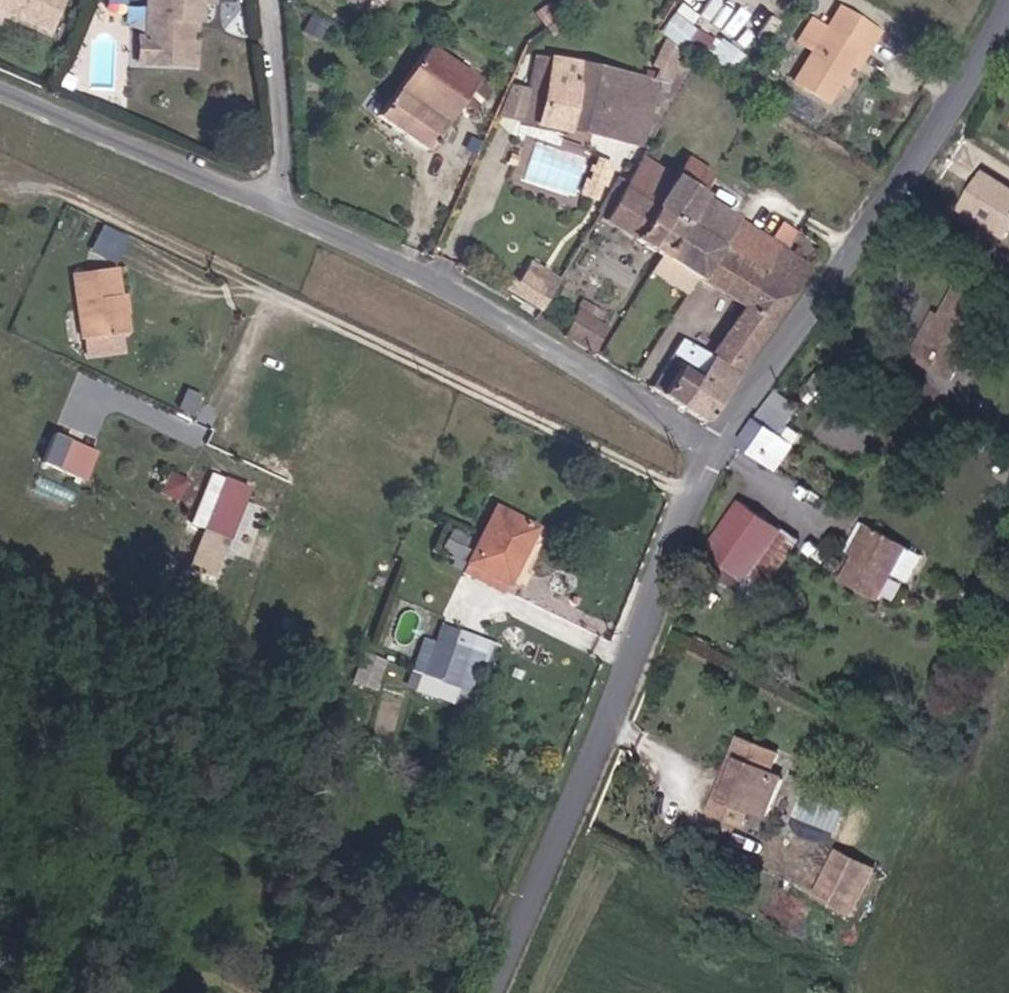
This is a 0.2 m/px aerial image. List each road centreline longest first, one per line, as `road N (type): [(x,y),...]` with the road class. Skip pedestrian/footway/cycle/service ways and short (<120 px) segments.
road 1 (unclassified): [(711,451),(492,992)]
road 2 (unclassified): [(1008,6),(938,134),(711,451)]
road 3 (tertiary): [(711,451),(443,286),(278,209)]
road 4 (tertiary): [(278,209),(0,89)]
road 5 (unclassified): [(278,209),(284,144),(272,0)]

